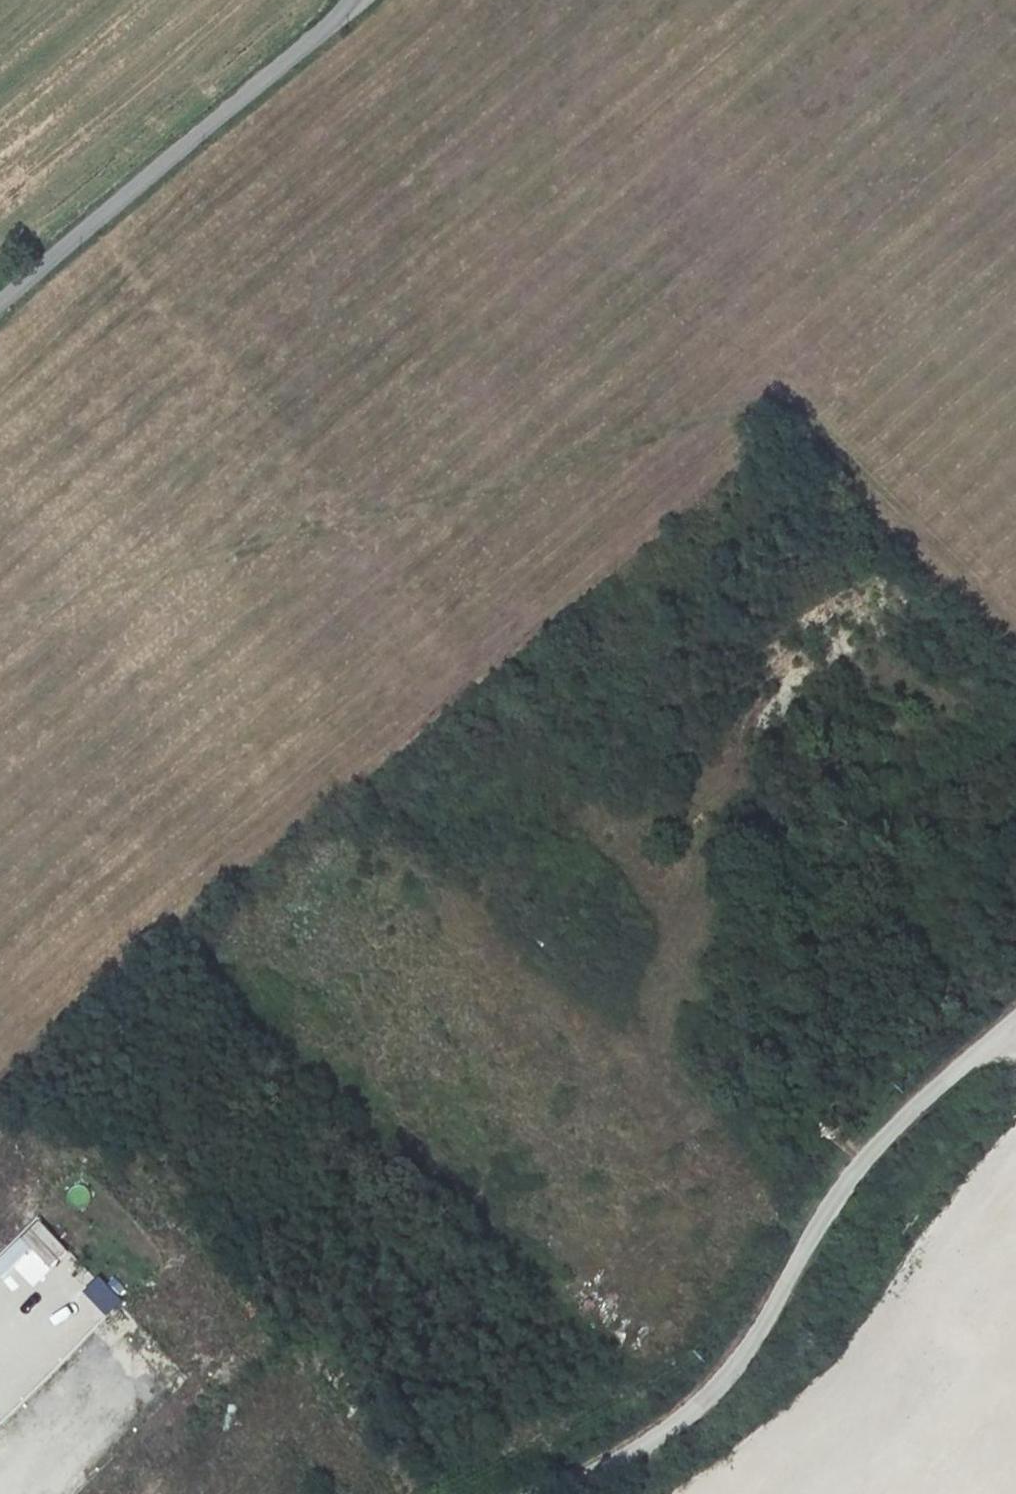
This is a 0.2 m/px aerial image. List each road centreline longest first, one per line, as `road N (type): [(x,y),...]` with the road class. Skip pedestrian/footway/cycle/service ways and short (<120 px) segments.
road 1 (unclassified): [(1015,1021),(877,1148),(839,1195),(750,1348),(712,1395),(626,1456),(534,1493)]
road 2 (unclassified): [(0,307),(304,42),(339,0)]

